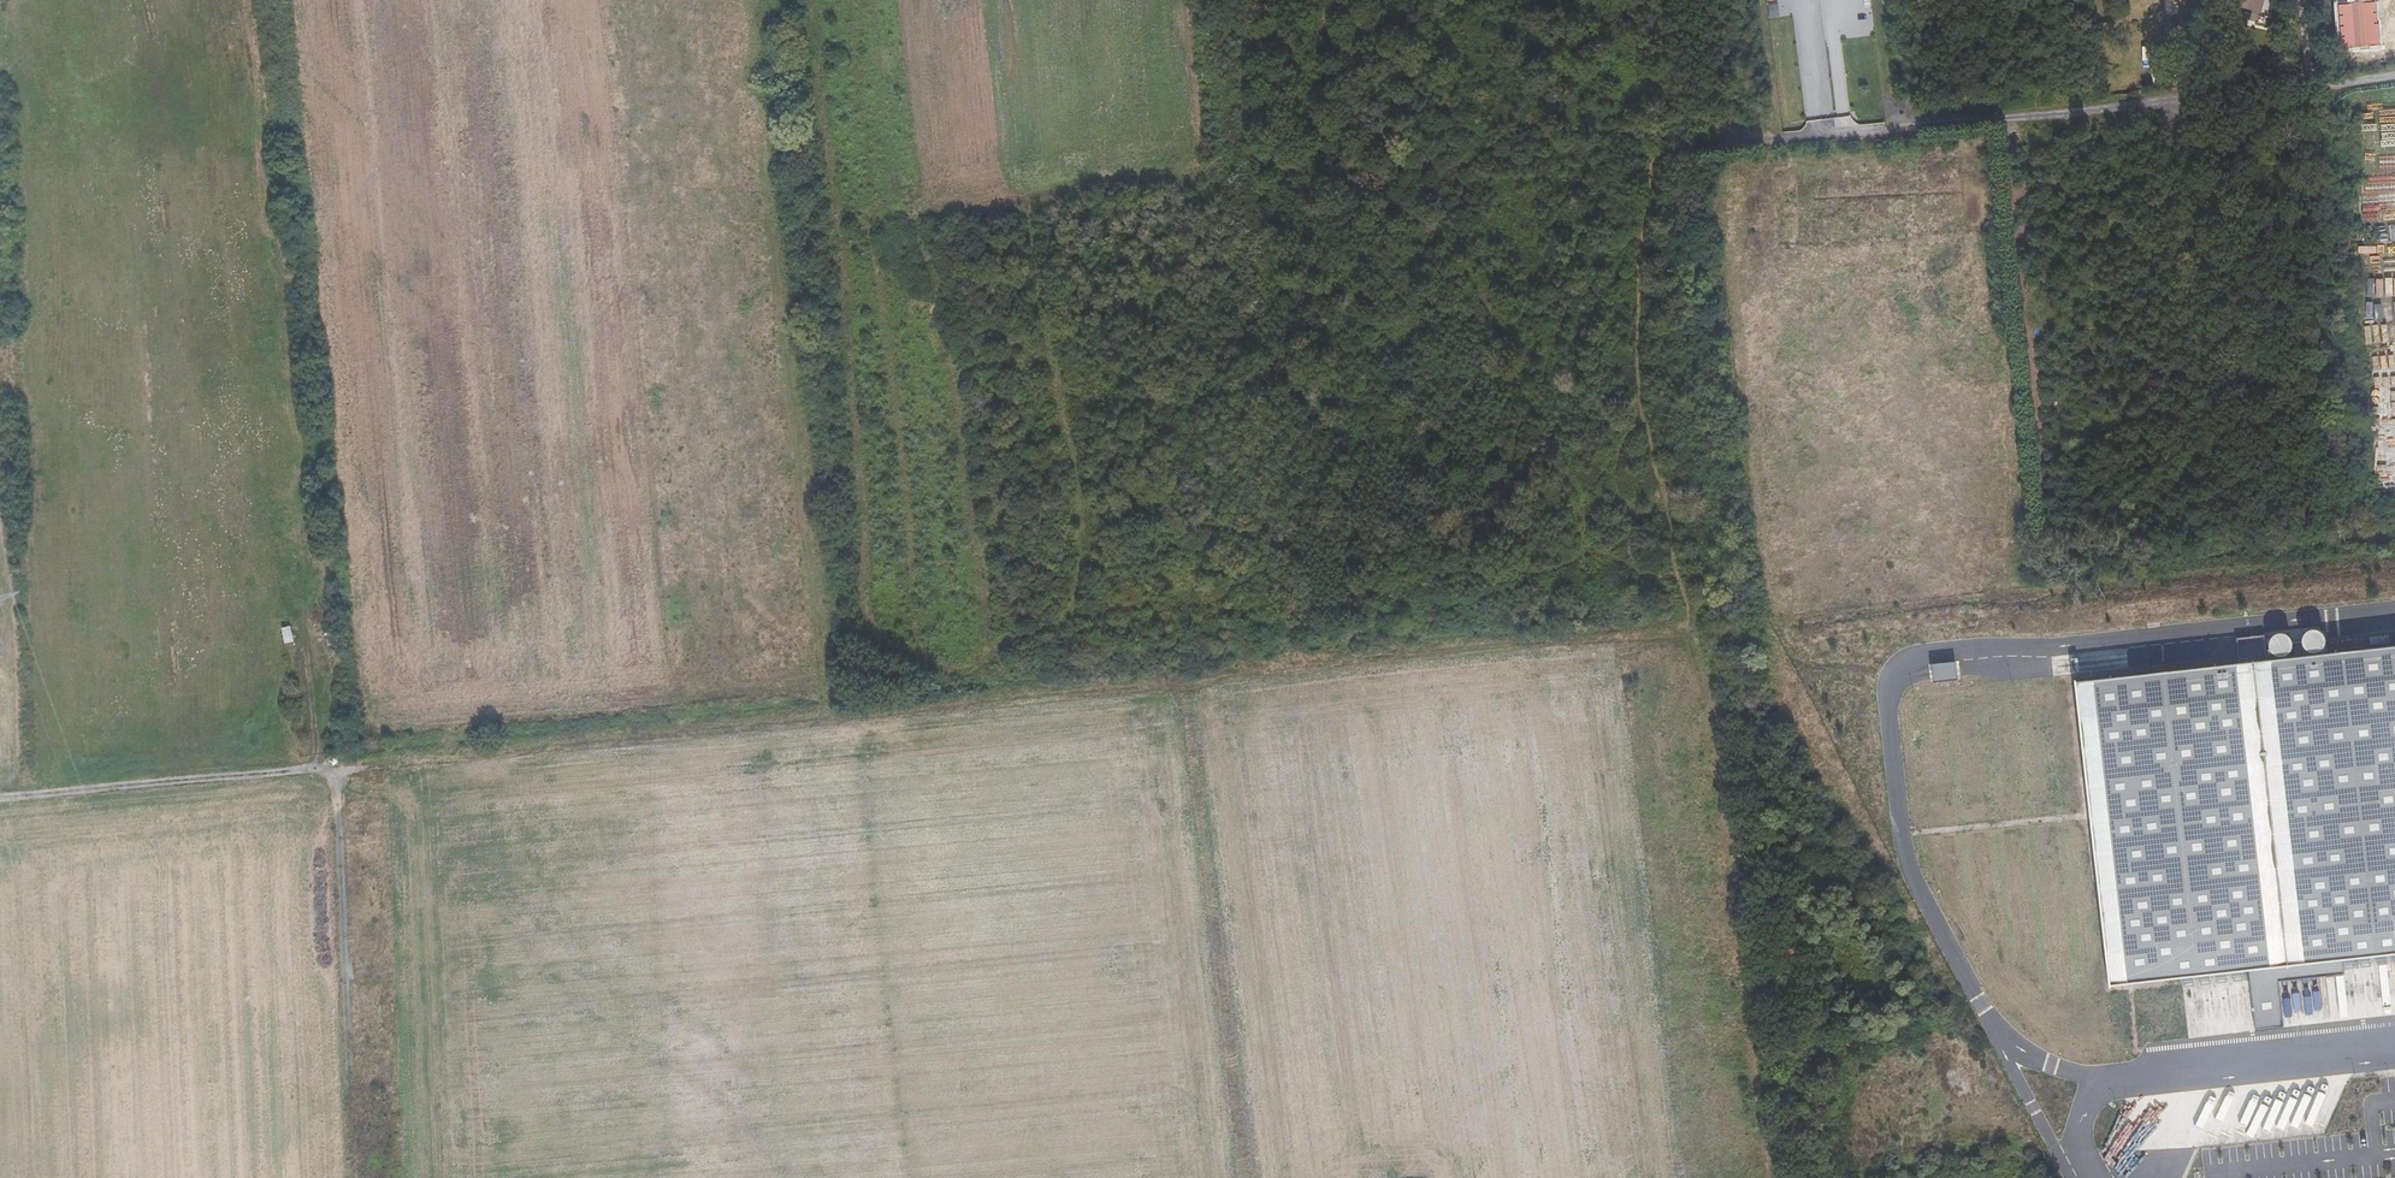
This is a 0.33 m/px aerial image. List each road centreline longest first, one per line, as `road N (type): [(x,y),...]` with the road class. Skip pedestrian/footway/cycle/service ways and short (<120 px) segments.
road 1 (unclassified): [(1768,142),(2394,72)]

